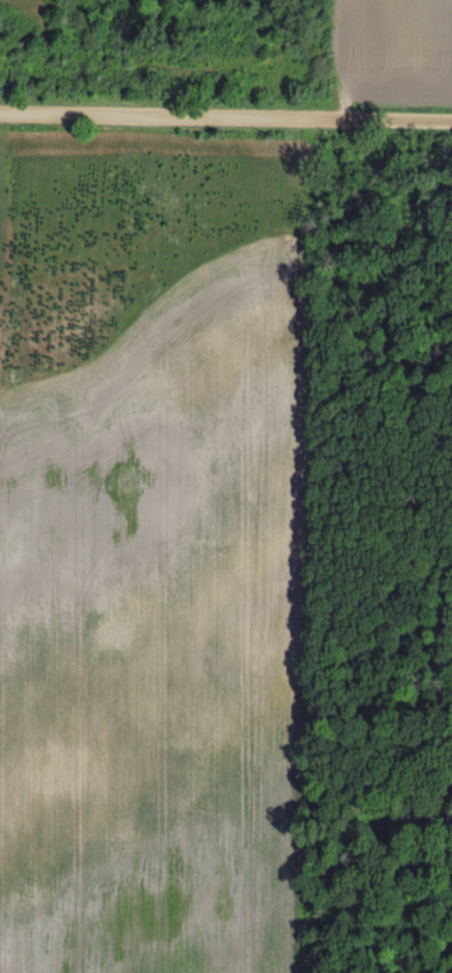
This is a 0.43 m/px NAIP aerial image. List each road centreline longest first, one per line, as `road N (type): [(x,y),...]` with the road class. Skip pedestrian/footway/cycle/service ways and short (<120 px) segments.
road 1 (residential): [(451,119),(0,112)]

